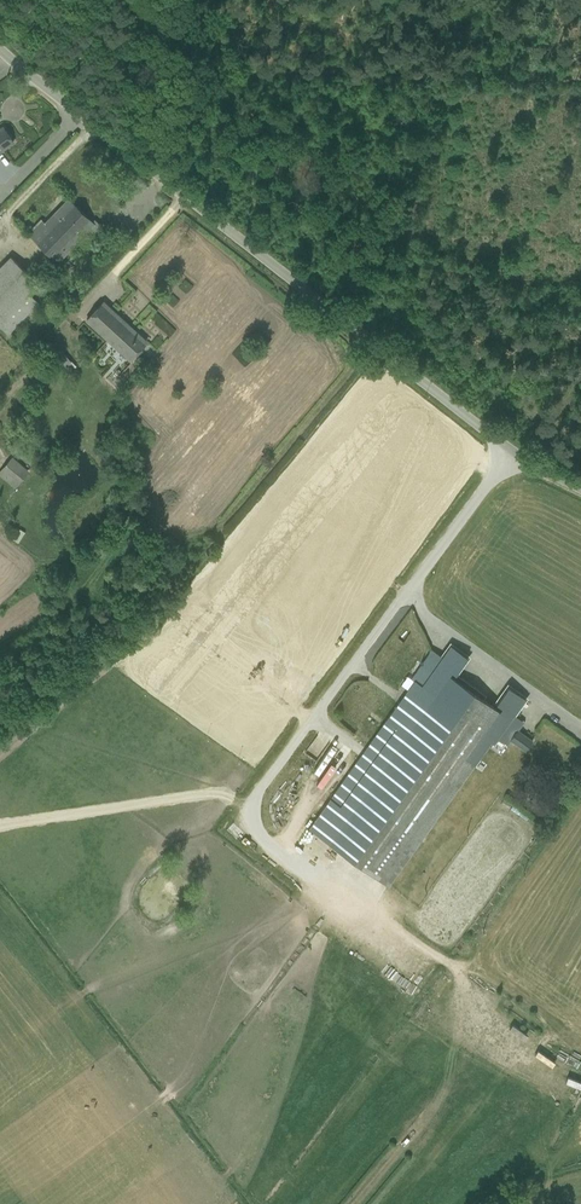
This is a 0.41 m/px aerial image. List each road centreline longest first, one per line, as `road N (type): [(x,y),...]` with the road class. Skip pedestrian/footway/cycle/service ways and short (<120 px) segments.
road 1 (unclassified): [(0,48),(511,449),(580,485)]
road 2 (track): [(315,721),(172,621),(0,757)]

